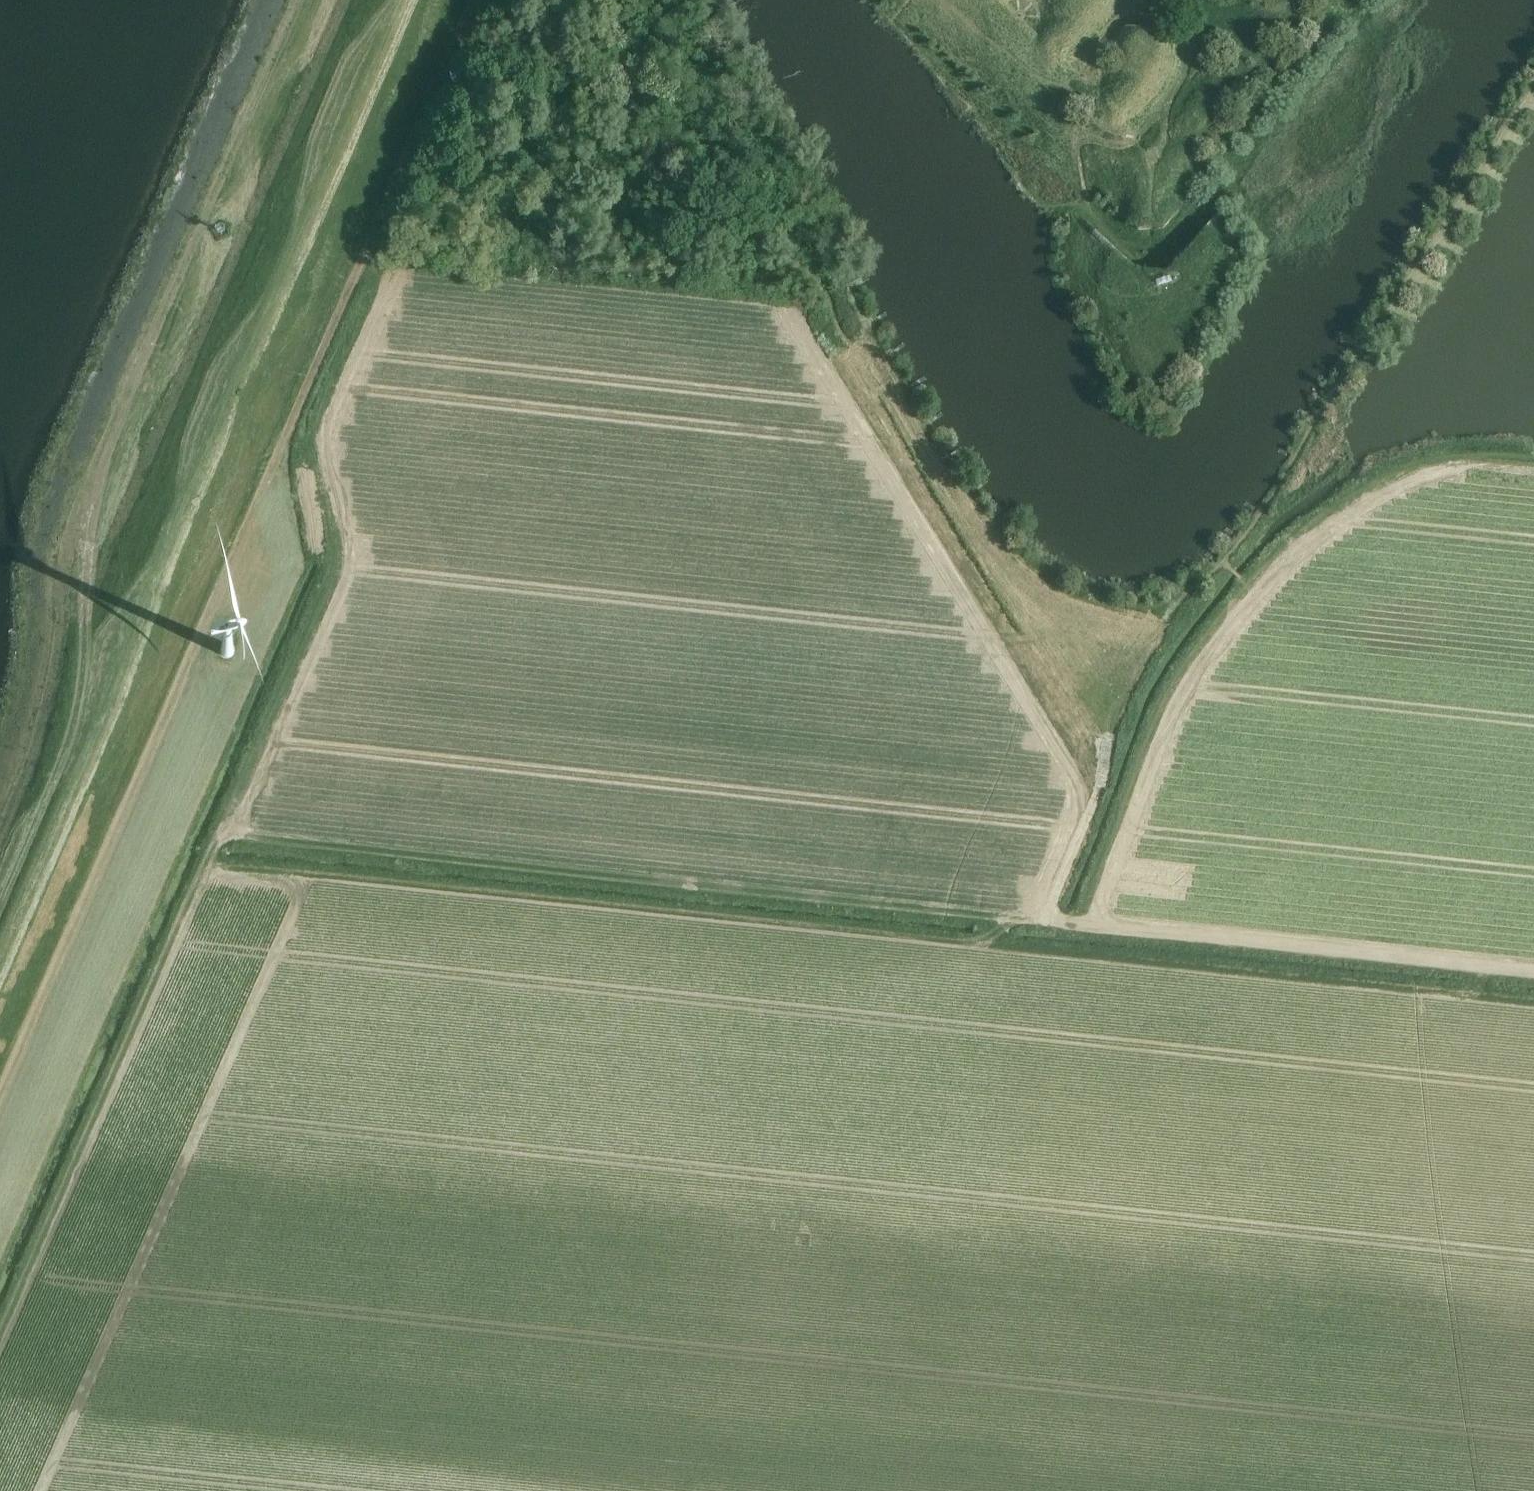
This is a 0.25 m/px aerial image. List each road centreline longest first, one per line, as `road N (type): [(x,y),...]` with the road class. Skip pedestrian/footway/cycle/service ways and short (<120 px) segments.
road 1 (track): [(0,1095),(375,227)]

